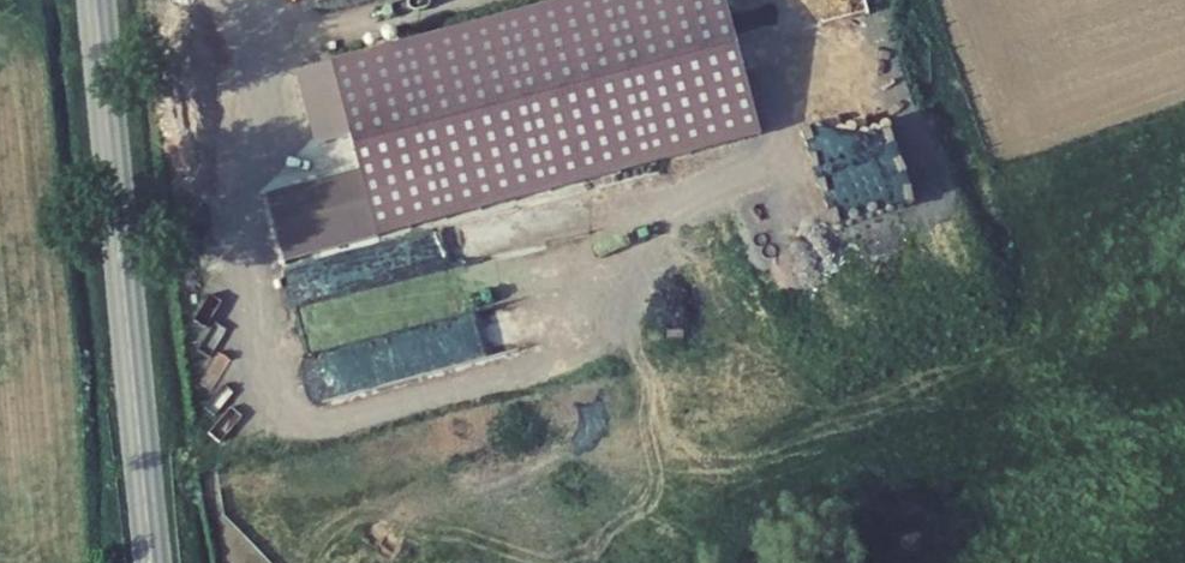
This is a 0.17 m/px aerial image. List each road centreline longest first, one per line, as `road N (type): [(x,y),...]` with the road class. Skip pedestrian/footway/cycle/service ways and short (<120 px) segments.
road 1 (tertiary): [(95,0),(152,562)]

